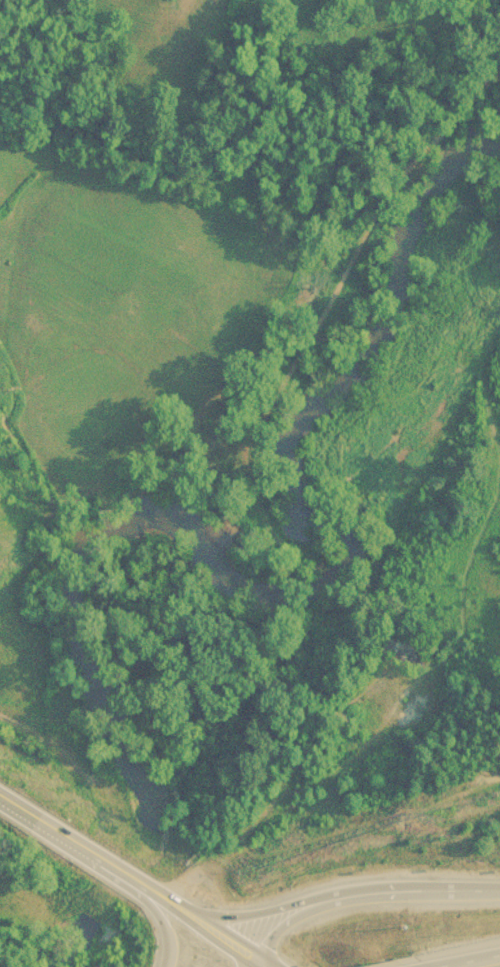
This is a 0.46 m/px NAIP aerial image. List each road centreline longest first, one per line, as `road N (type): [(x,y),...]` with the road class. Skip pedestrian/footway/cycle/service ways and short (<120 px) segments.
road 1 (secondary): [(0,797),(270,966)]
road 2 (motorway): [(499,887),(368,895),(294,919),(242,949)]

